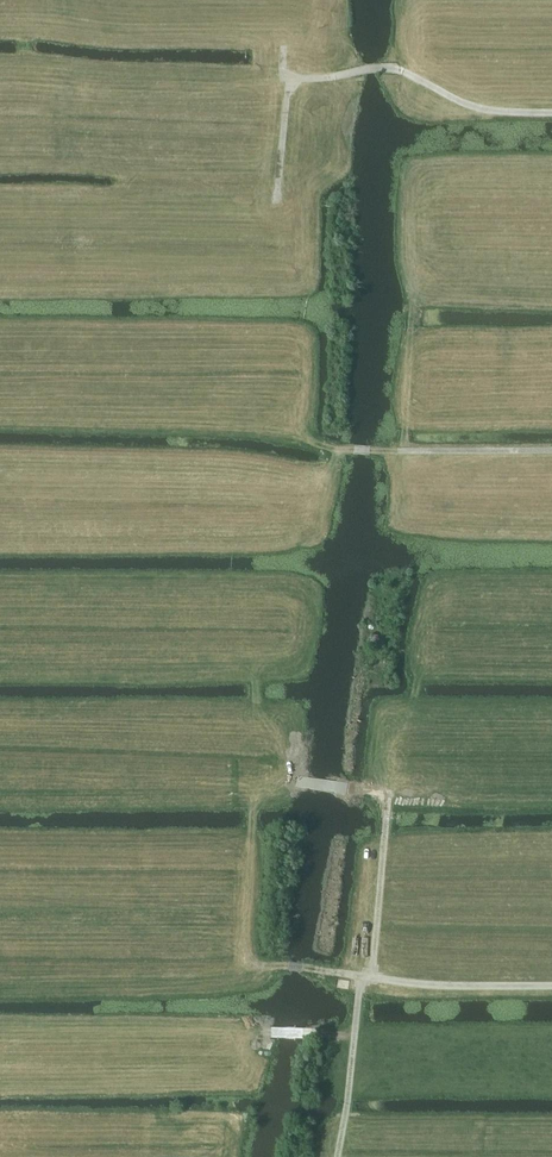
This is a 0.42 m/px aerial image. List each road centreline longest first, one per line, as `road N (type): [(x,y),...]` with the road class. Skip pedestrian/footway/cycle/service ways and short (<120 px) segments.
road 1 (track): [(260,966),(448,985),(551,986)]
road 2 (track): [(280,782),(387,800),(374,978)]
road 3 (track): [(551,112),(473,107),(384,69),(290,80)]
road 4 (track): [(551,450),(341,449),(330,477)]
road 5 (track): [(363,977),(338,1156)]
road 6 (track): [(283,42),(290,80),(275,203)]

